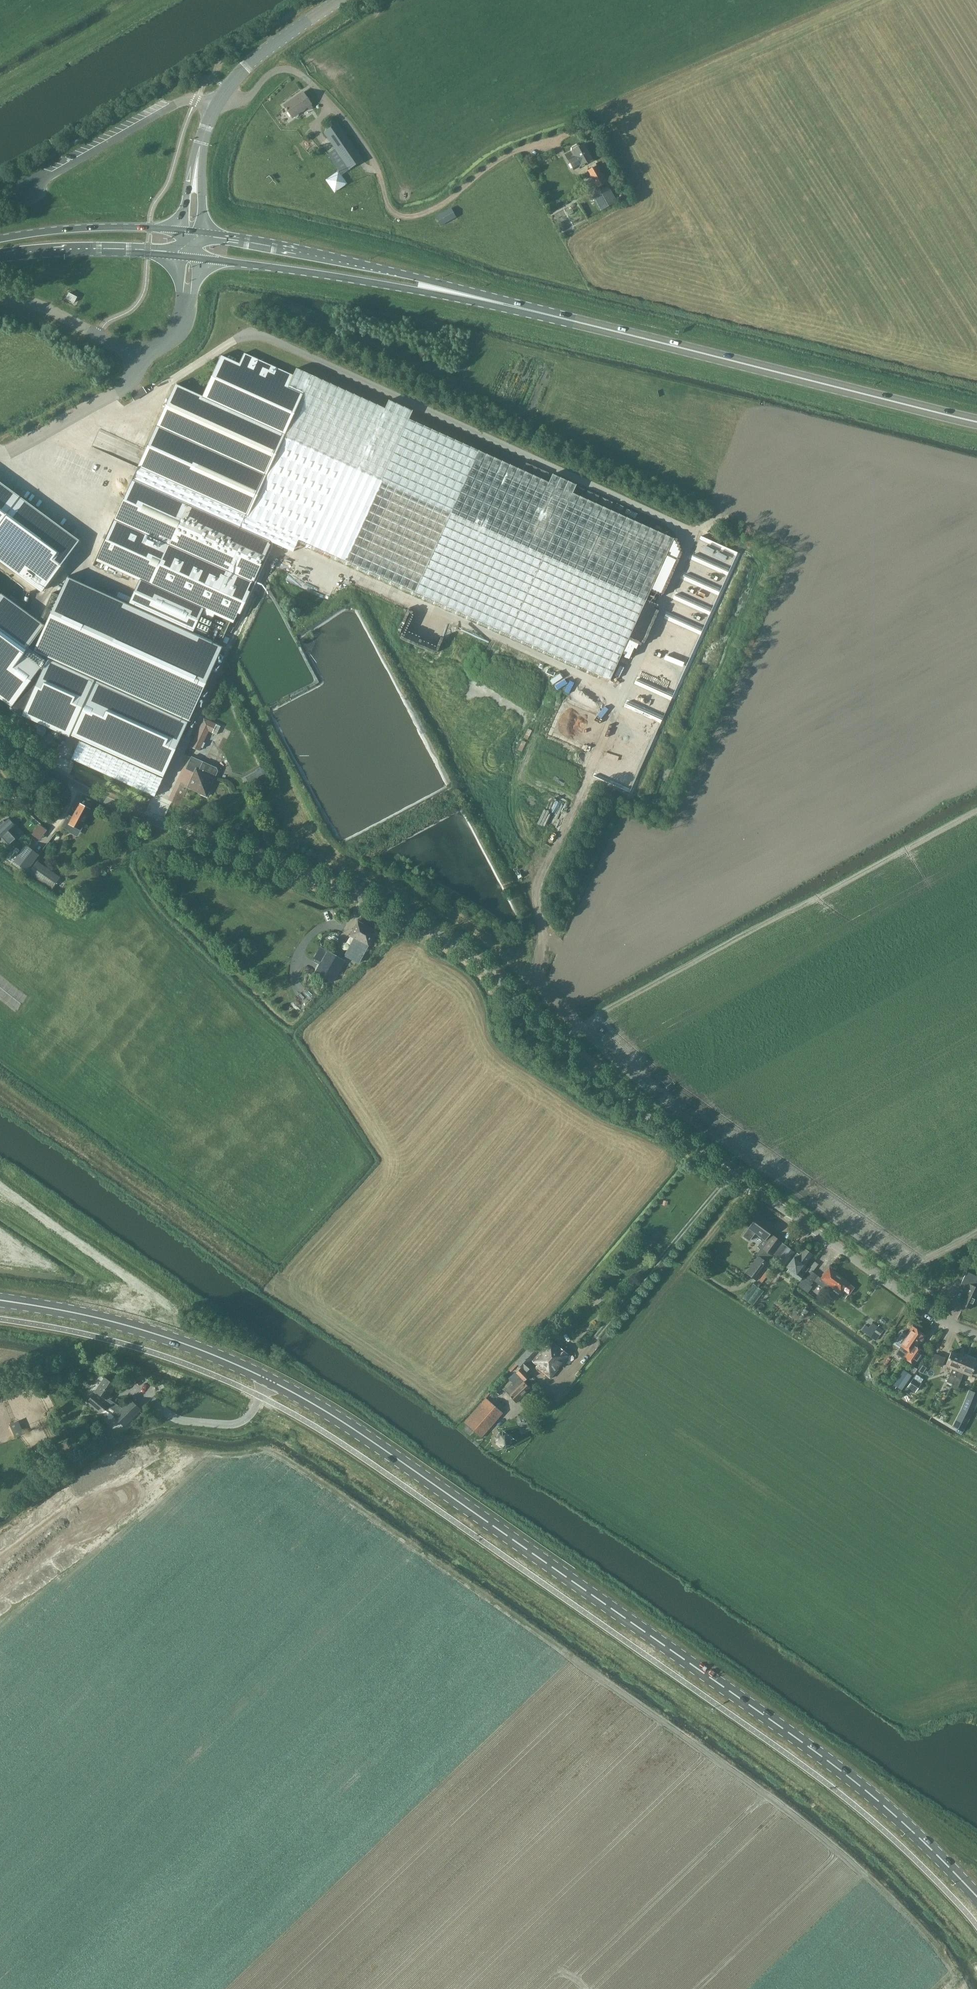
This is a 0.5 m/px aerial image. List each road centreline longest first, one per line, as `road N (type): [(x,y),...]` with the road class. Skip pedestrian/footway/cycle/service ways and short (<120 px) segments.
road 1 (primary): [(976,1900),(829,1761),(325,1411),(162,1336),(0,1301)]
road 2 (tertiary): [(976,1335),(922,1307),(615,1093),(469,955),(346,892),(77,786),(0,736)]
road 3 (trunk): [(492,302),(976,422)]
road 4 (residential): [(216,103),(243,100),(277,71),(301,75),(363,143),(390,211),(401,216),(444,202),(501,158),(561,137)]
road 5 (trunk): [(492,302),(364,264),(200,232)]
road 6 (trunk): [(198,258),(492,302)]
road 7 (tertiary): [(0,295),(139,352),(175,333),(187,300)]
road 8 (primary): [(183,231),(93,228),(0,239)]
road 9 (primary): [(0,259),(181,256)]
road 10 (tertiary): [(216,103),(246,66),(337,0)]

